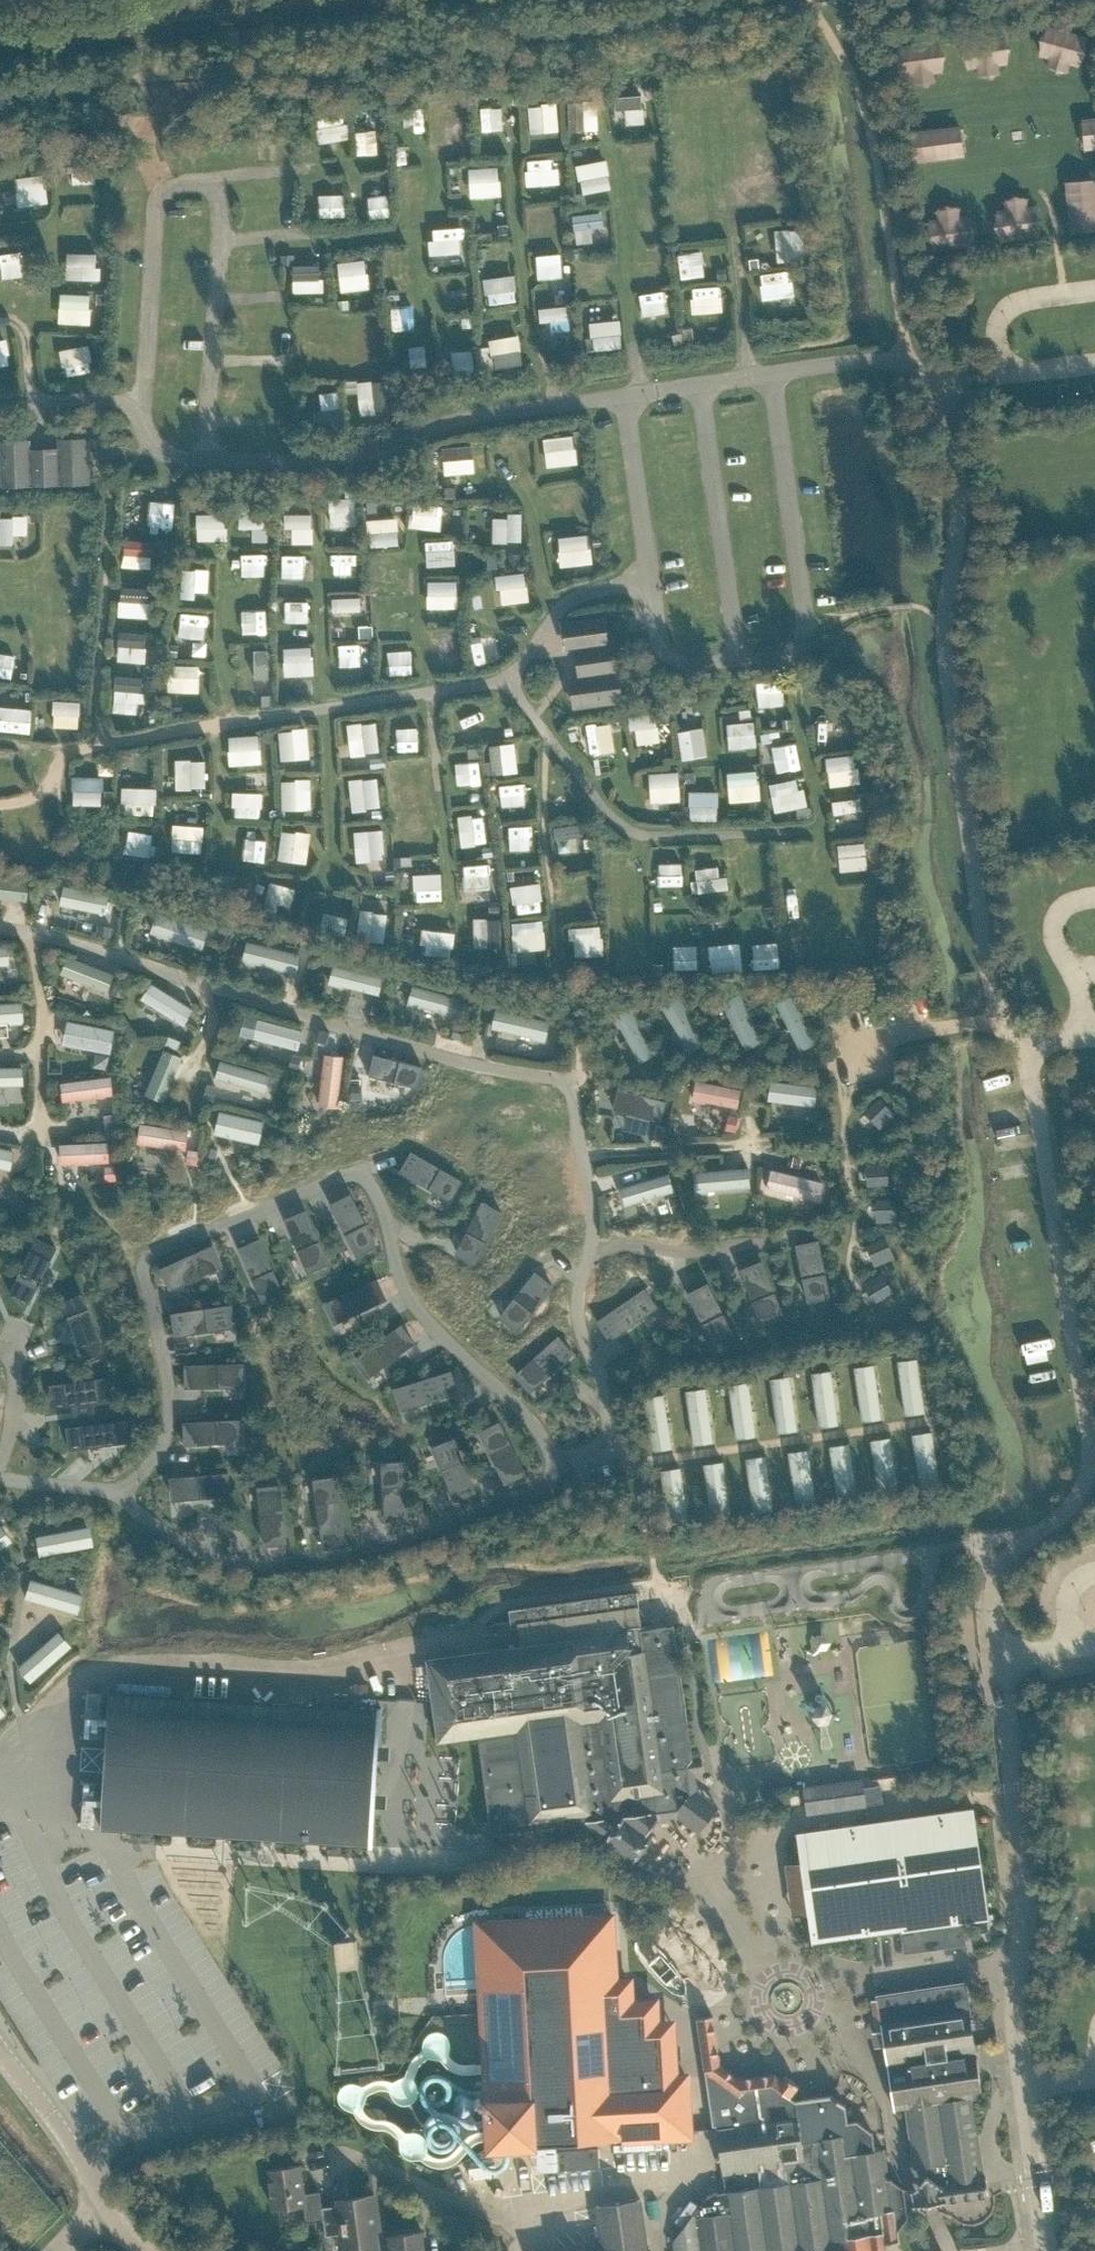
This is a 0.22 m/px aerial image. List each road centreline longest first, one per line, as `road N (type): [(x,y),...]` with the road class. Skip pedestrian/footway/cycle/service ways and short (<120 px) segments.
road 1 (residential): [(123,1491),(157,1445),(174,1401),(145,1275),(153,1254),(350,1173),(367,1174),(383,1204),(398,1275),(415,1304),(520,1408),(555,1458)]
road 2 (residential): [(590,1247),(594,1211),(568,1082),(353,1028),(69,937),(0,926)]
road 3 (residential): [(1000,1653),(994,1583),(1006,1556),(1061,1515),(1088,1480),(1092,1439),(1026,1057)]
road 4 (residential): [(1005,1015),(990,976),(948,668),(961,478),(940,386)]
road 5 (residential): [(141,425),(159,195),(207,182),(220,198),(207,458)]
road 6 (residential): [(0,801),(48,790),(66,752),(102,742),(511,678)]
road 7 (residential): [(123,1491),(144,1517),(204,1552),(285,1563),(379,1547),(519,1495),(544,1483),(555,1458)]
road 8 (residential): [(1024,2083),(1017,2014),(1028,1914),(1000,1653)]
road 9 (residential): [(625,392),(447,420),(370,452),(207,458)]
road 10 (residential): [(511,678),(602,802),(635,830),(788,832)]
road 11 (residential): [(770,371),(806,636),(792,654),(739,659)]
road 12 (residential): [(739,659),(703,381)]
road 13 (residential): [(555,1458),(597,1443),(611,1422),(577,1313),(590,1247)]
road 14 (residential): [(1021,143),(989,377)]
road 15 (unclassified): [(0,31),(232,0)]
road 16 (residential): [(0,2051),(109,2207)]
road 17 (residential): [(648,579),(625,392)]
road 18 (residential): [(940,386),(902,354),(770,371)]
road 19 (residential): [(511,678),(573,594),(648,579)]
road 20 (residential): [(590,1247),(713,1251),(768,1244)]
road 21 (track): [(584,1155),(749,1143)]
road 22 (residential): [(847,1041),(1005,1015)]
road 23 (residential): [(739,659),(681,661),(661,648),(648,579)]
road 24 (residential): [(0,1477),(123,1491)]

